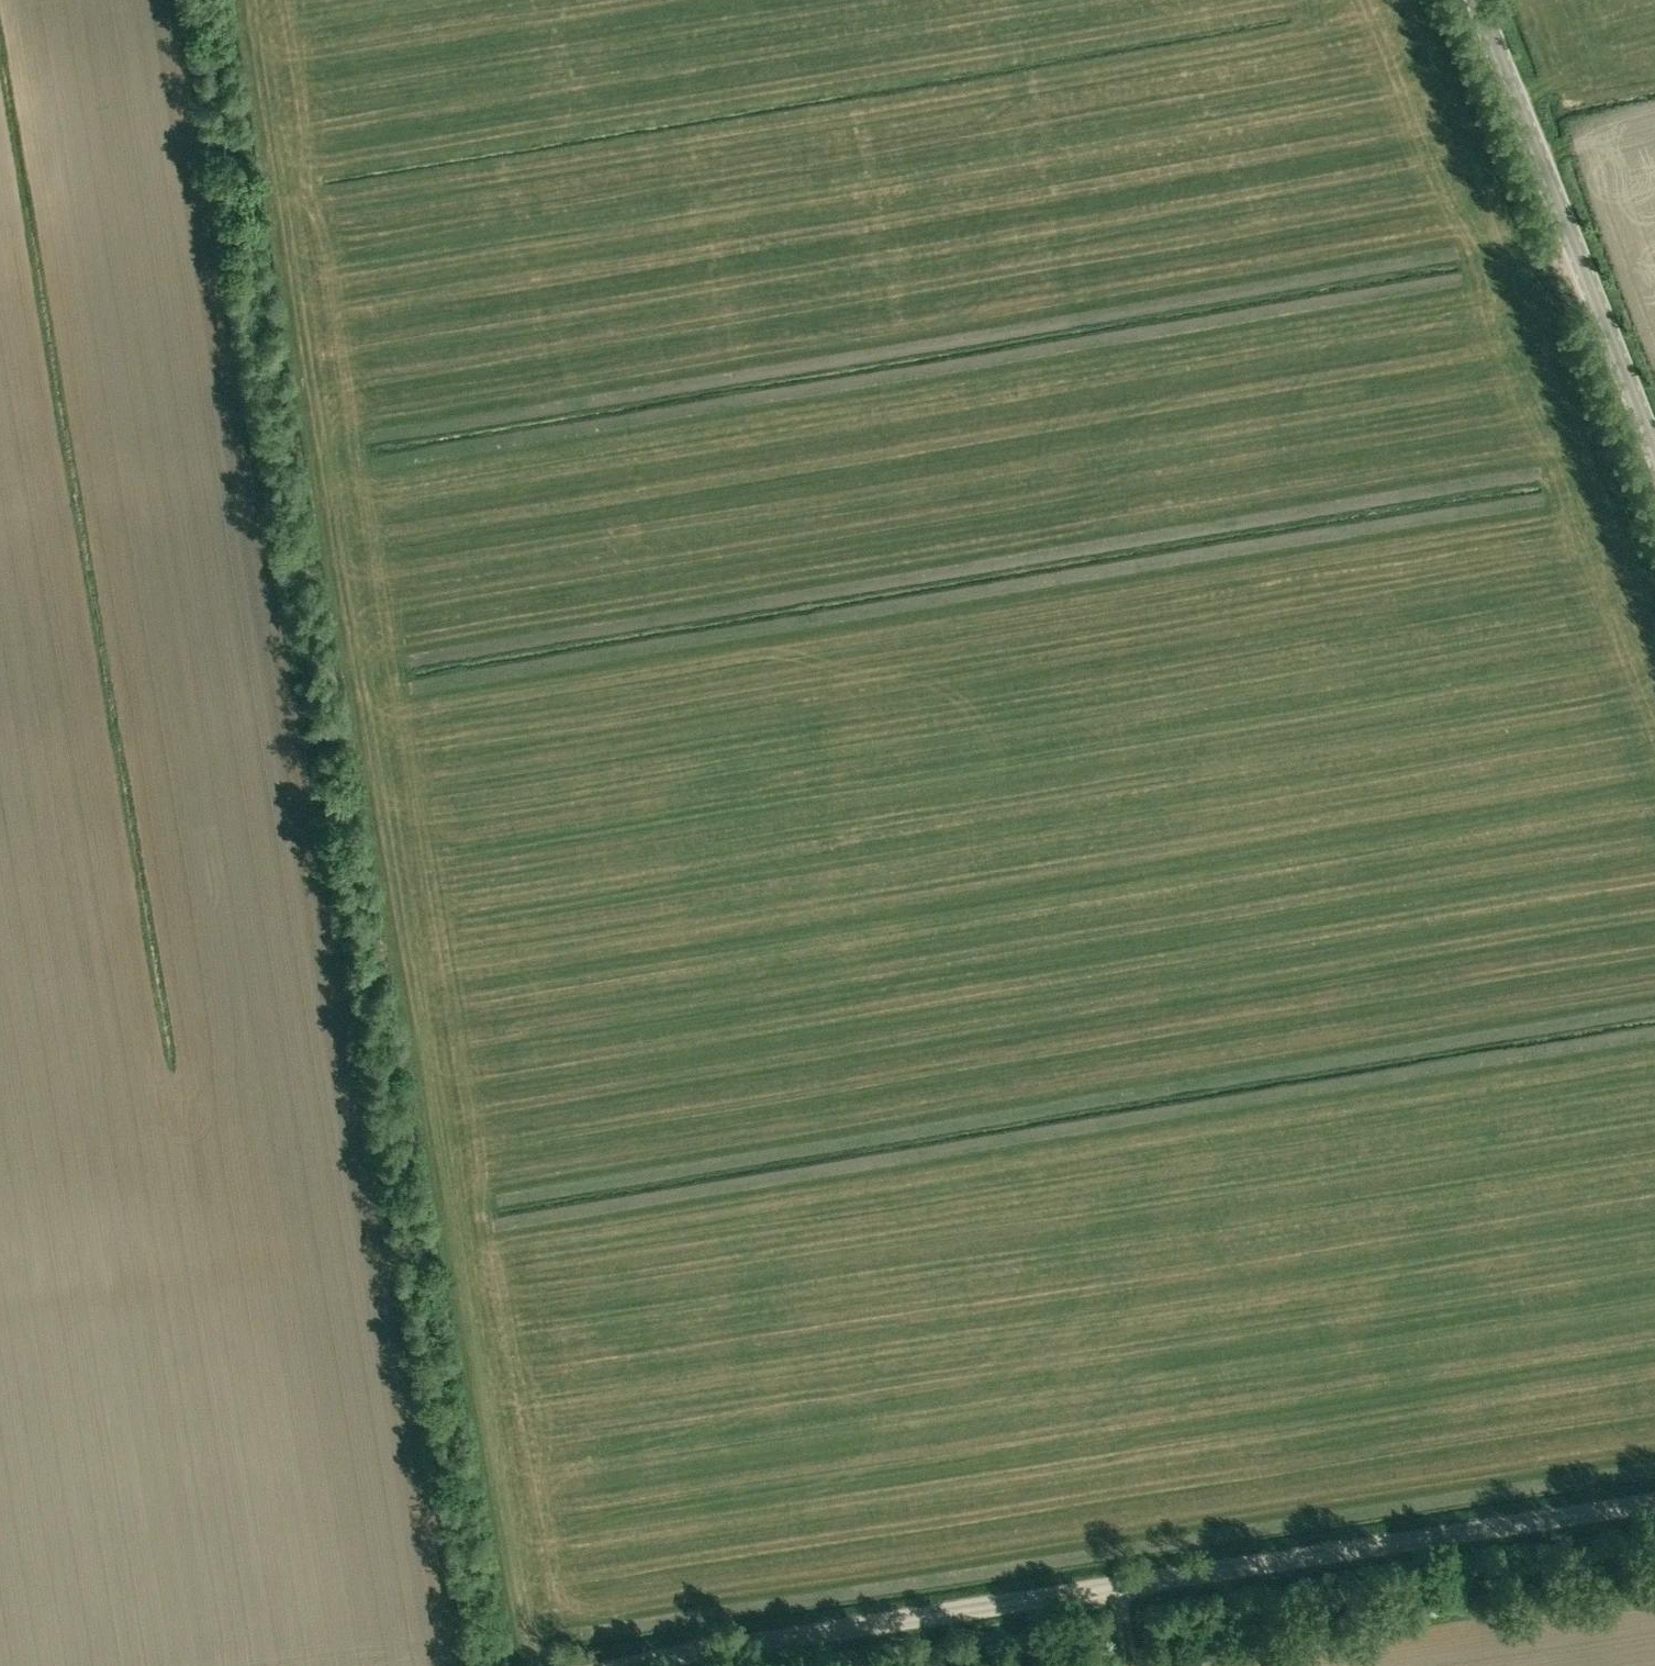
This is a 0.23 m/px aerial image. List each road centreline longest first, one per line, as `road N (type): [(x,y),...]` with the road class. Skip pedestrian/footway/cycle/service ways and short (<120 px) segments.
road 1 (unclassified): [(611,1665),(1654,1502)]
road 2 (tertiary): [(1654,447),(1480,0)]

